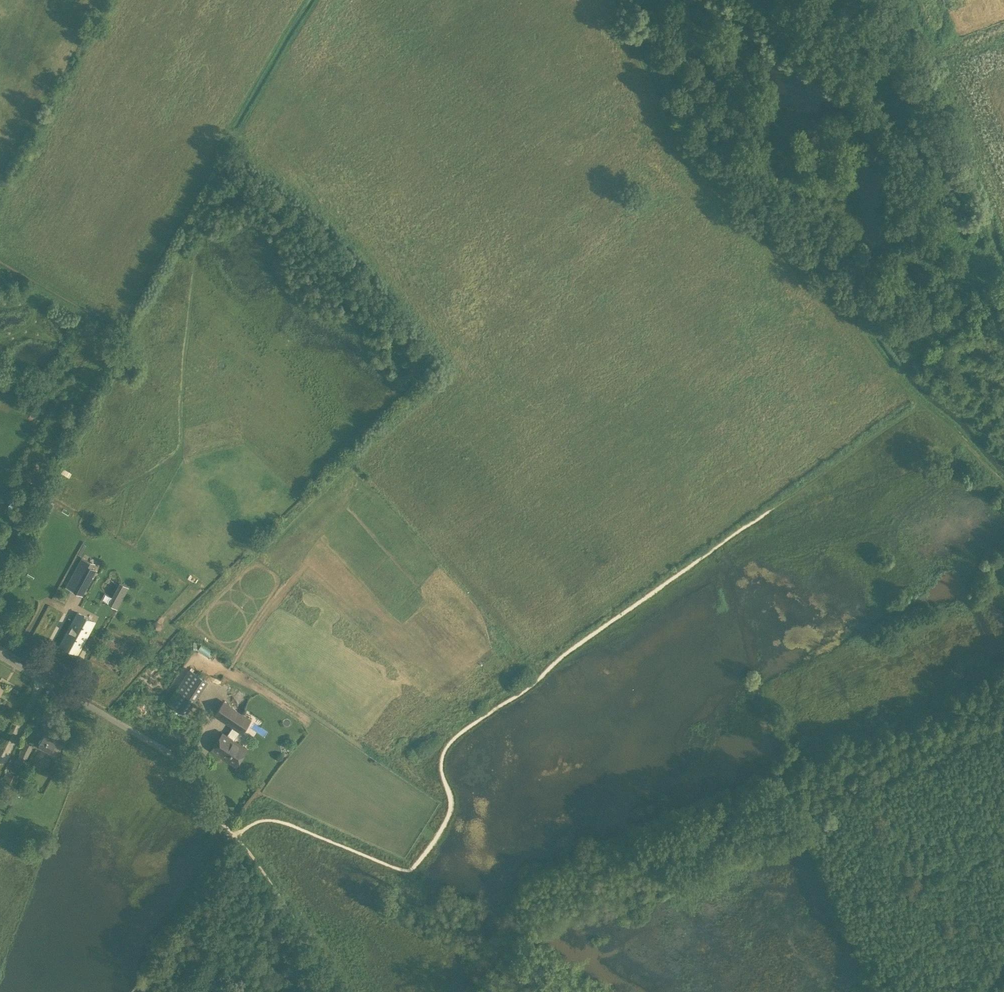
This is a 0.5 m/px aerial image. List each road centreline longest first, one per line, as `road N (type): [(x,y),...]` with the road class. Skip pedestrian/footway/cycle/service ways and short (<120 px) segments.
road 1 (track): [(886,0),(1003,257)]
road 2 (unclassified): [(180,761),(0,659)]

